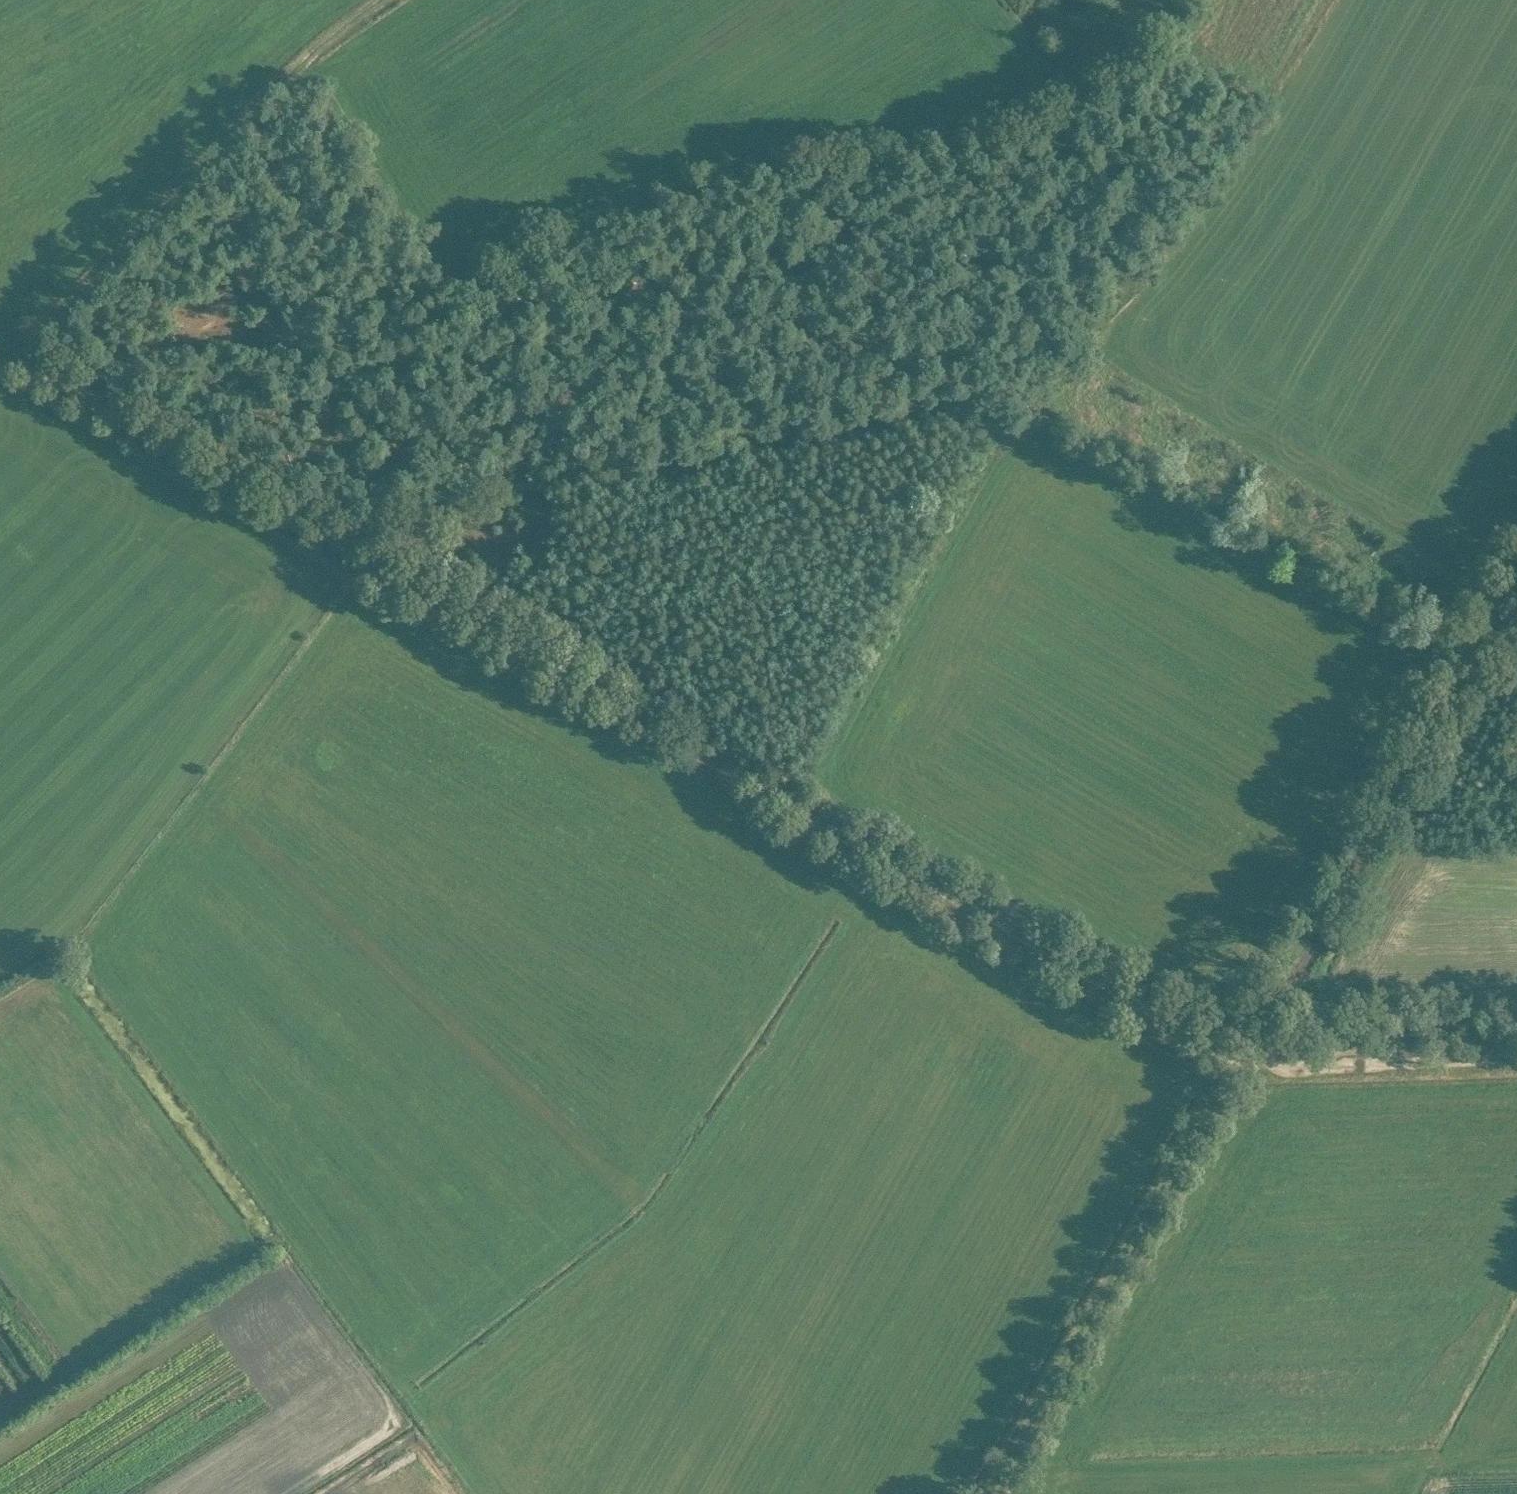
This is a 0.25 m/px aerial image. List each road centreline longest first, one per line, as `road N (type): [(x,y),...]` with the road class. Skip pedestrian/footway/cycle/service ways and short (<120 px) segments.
road 1 (track): [(0,349),(1245,1060),(1516,1051)]

